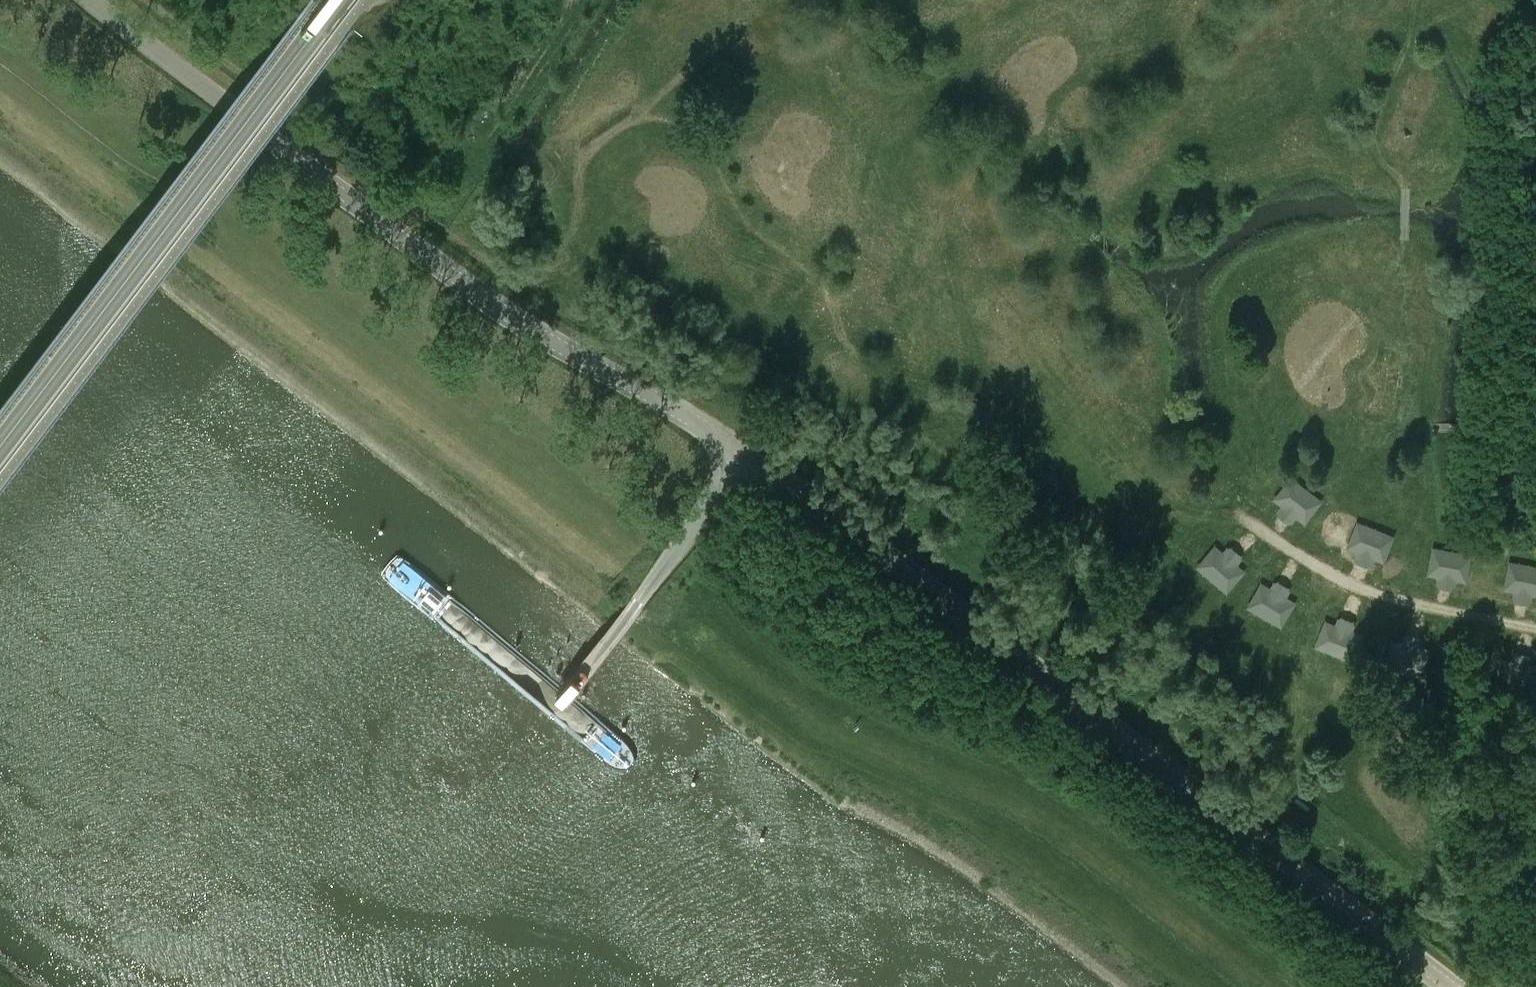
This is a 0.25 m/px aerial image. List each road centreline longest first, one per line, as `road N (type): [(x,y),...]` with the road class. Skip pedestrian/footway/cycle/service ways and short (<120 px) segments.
road 1 (unclassified): [(1452,986),(748,457),(560,349),(350,198),(106,0)]
road 2 (secondary): [(0,432),(331,0)]

